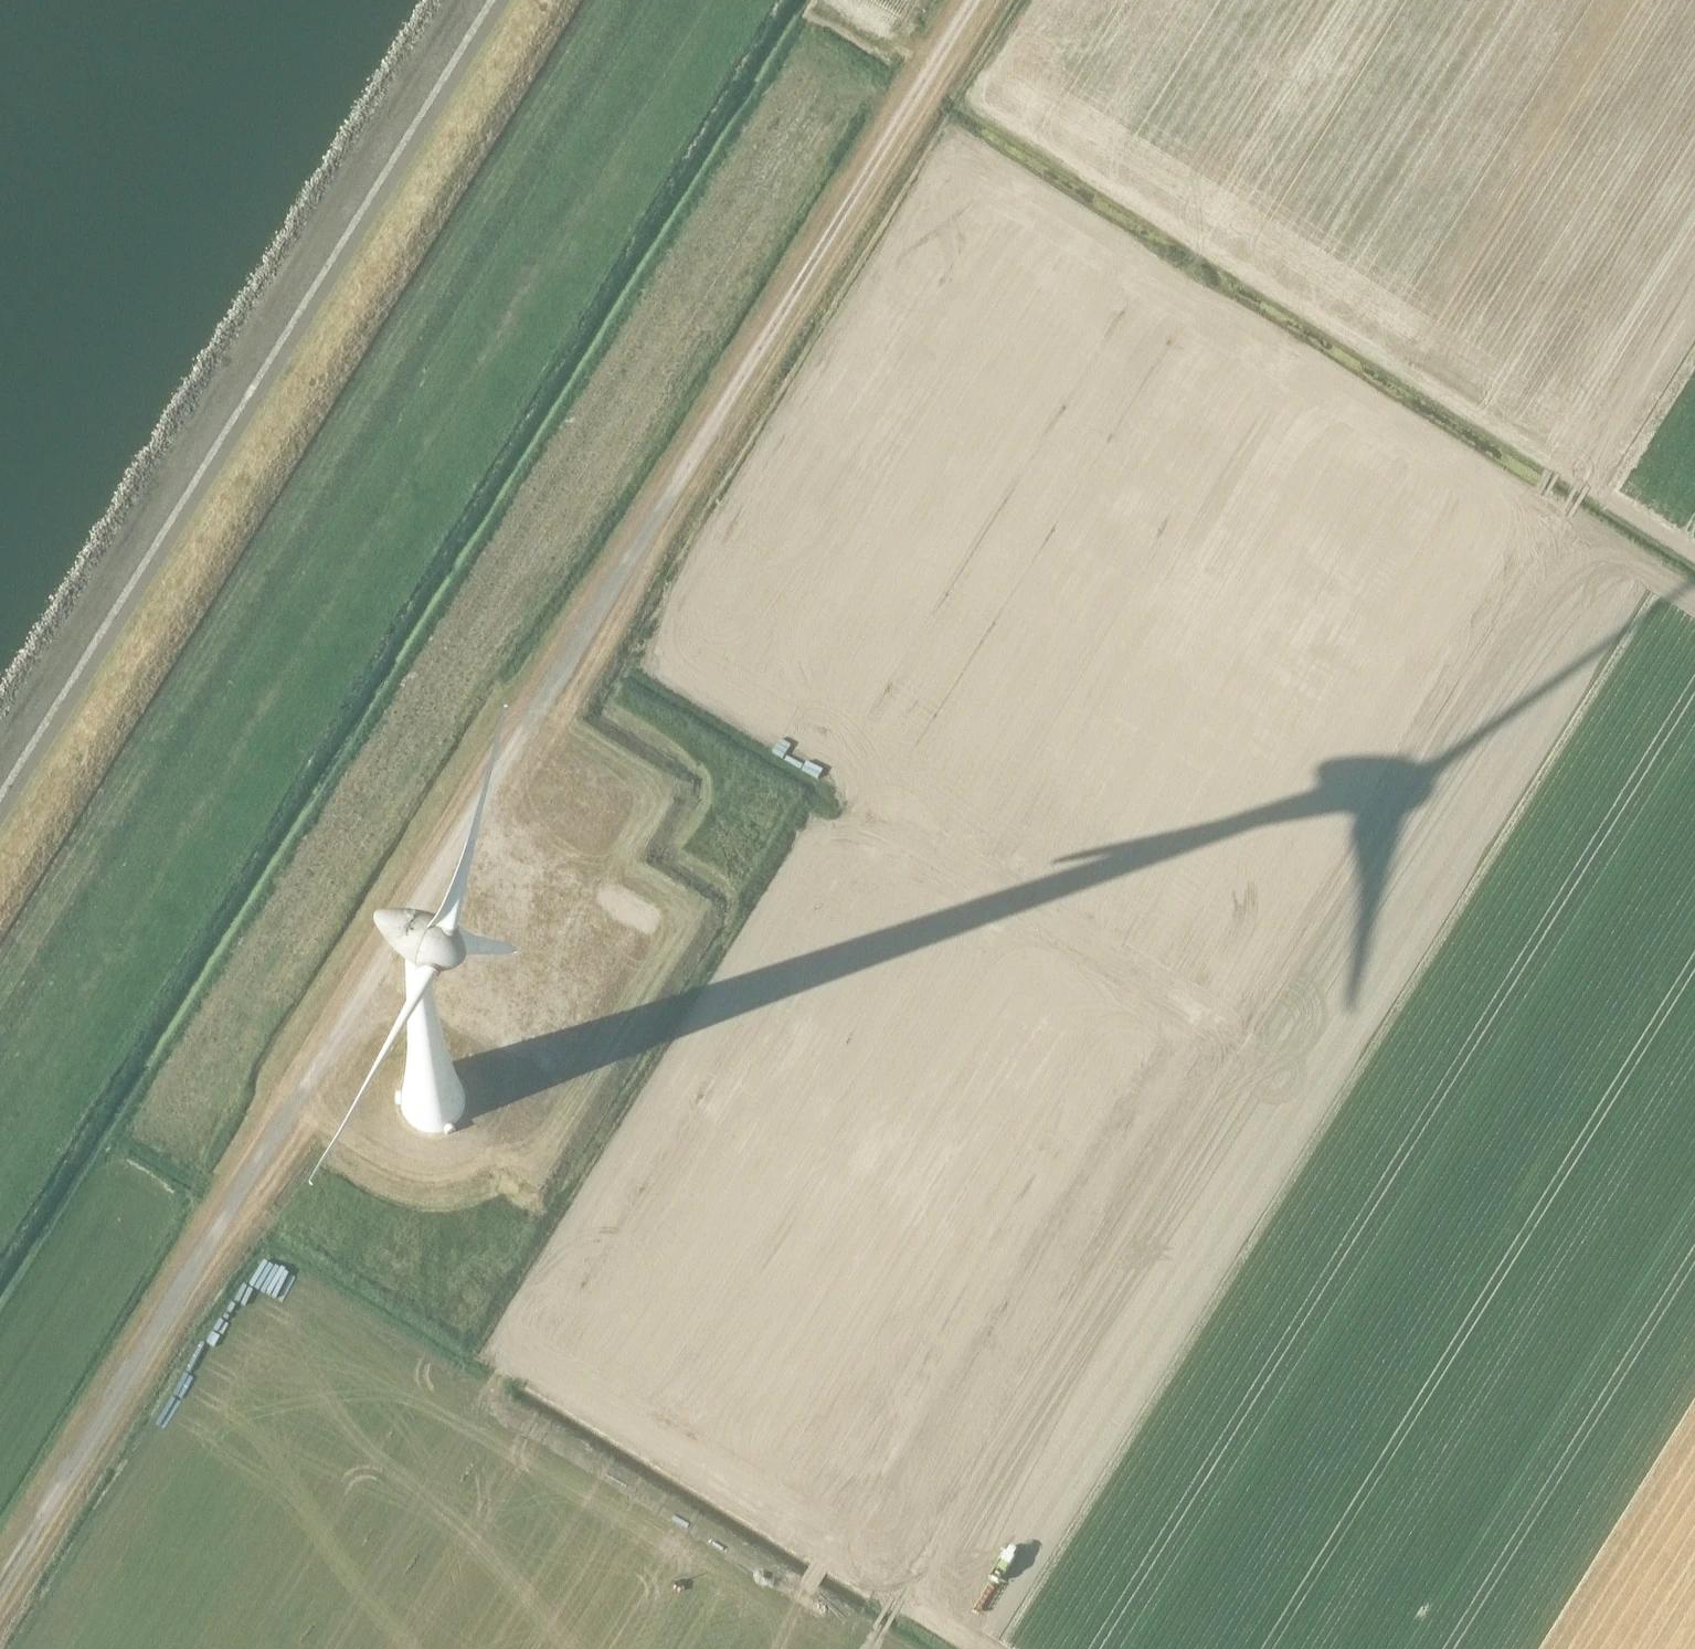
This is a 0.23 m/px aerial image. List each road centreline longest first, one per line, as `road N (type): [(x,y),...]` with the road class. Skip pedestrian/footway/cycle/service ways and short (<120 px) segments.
road 1 (unclassified): [(0,816),(503,0)]

